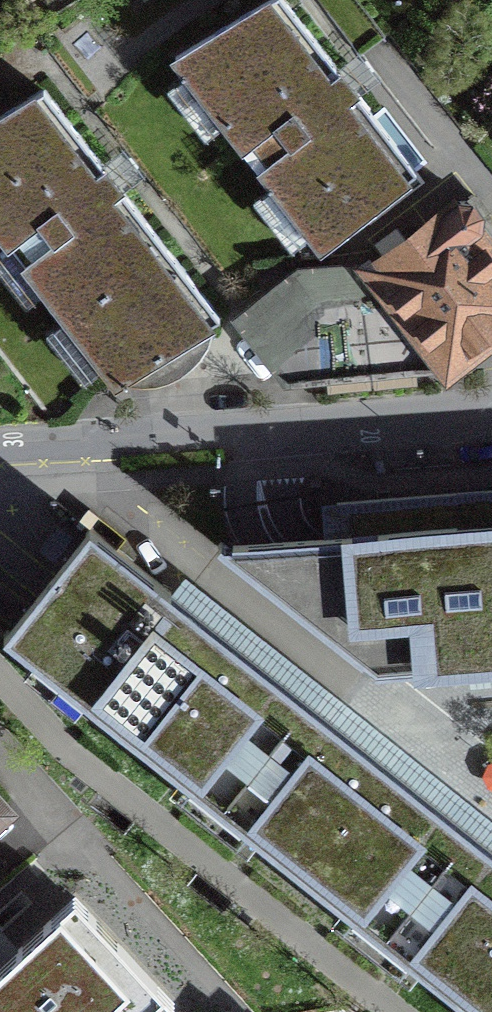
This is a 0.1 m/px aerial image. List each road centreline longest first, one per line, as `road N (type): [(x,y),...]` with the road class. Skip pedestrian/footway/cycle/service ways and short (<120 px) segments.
road 1 (residential): [(491,419),(212,437)]
road 2 (residential): [(212,437),(0,446)]

